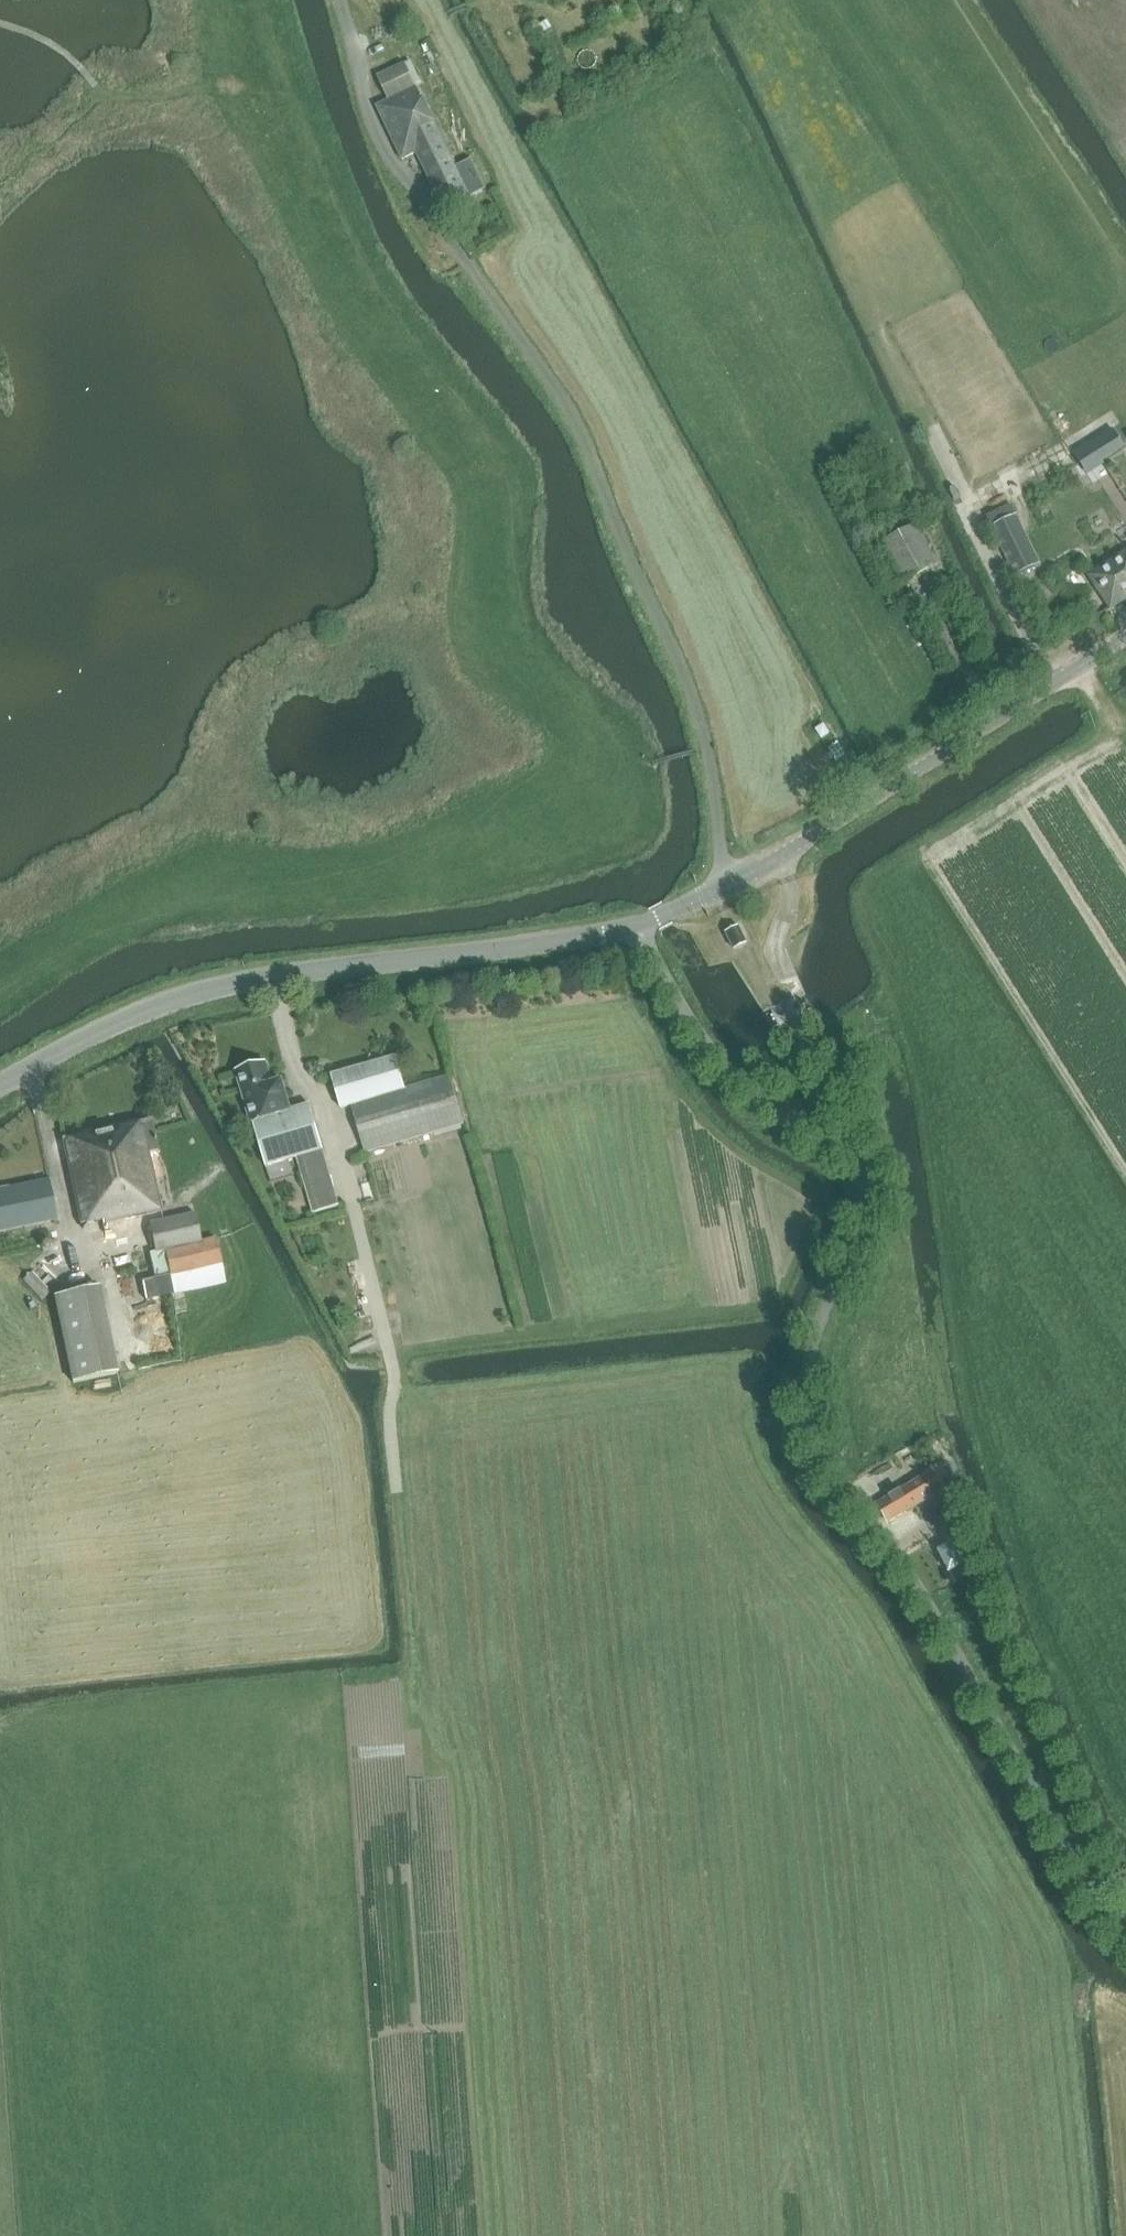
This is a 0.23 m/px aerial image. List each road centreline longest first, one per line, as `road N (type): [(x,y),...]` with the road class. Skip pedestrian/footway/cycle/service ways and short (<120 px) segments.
road 1 (unclassified): [(0,1087),(189,996),(652,920),(779,857),(1125,636)]

